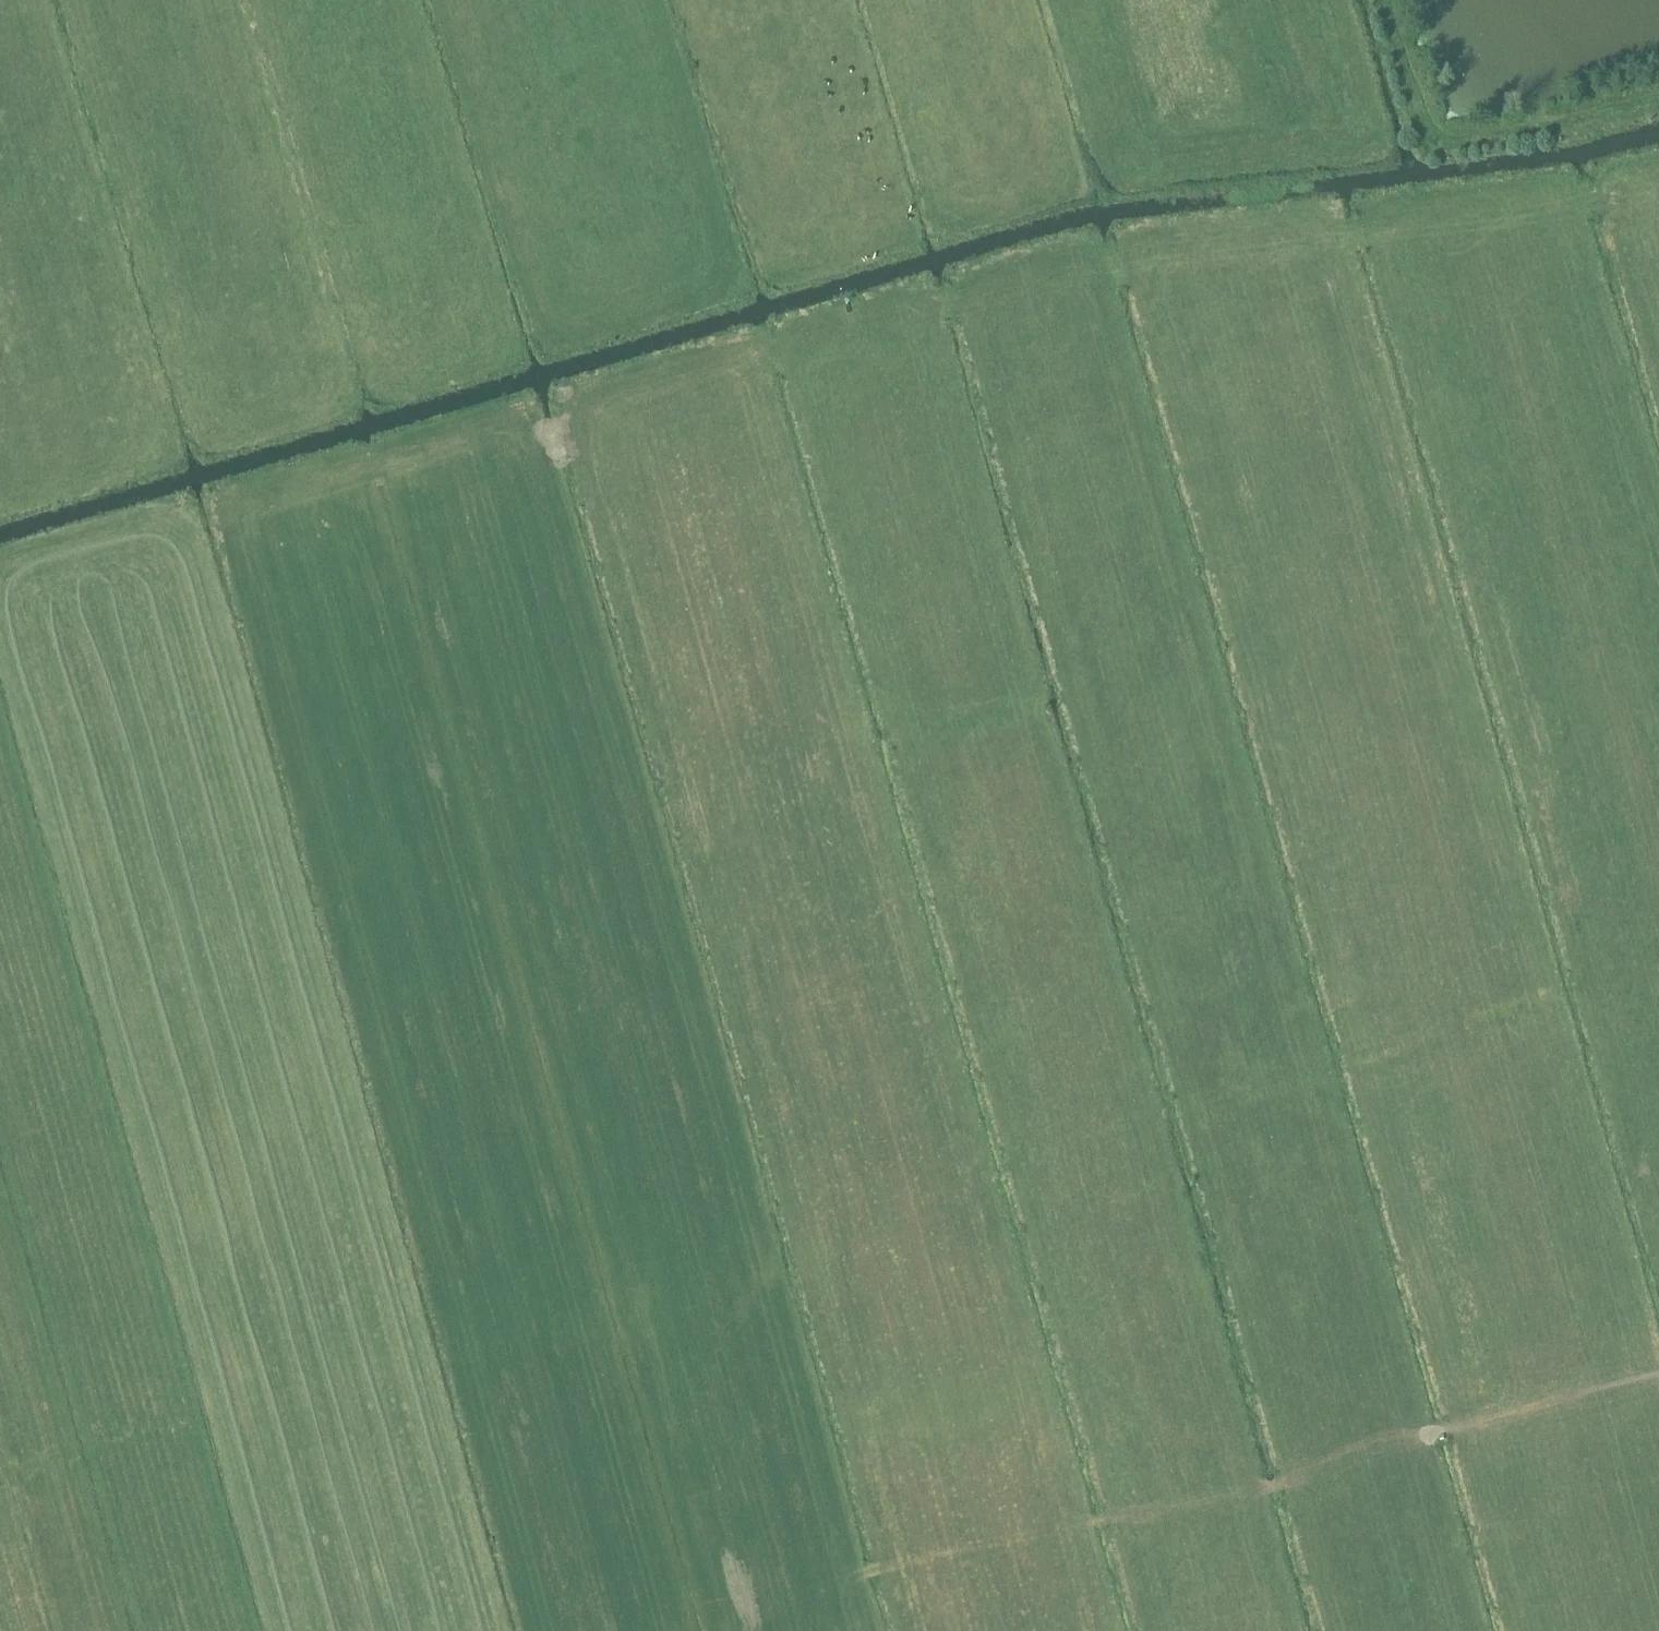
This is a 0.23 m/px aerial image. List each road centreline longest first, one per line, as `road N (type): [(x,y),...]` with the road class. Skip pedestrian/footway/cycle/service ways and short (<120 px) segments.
road 1 (track): [(1658,92),(1465,138),(1427,119),(1391,0)]

